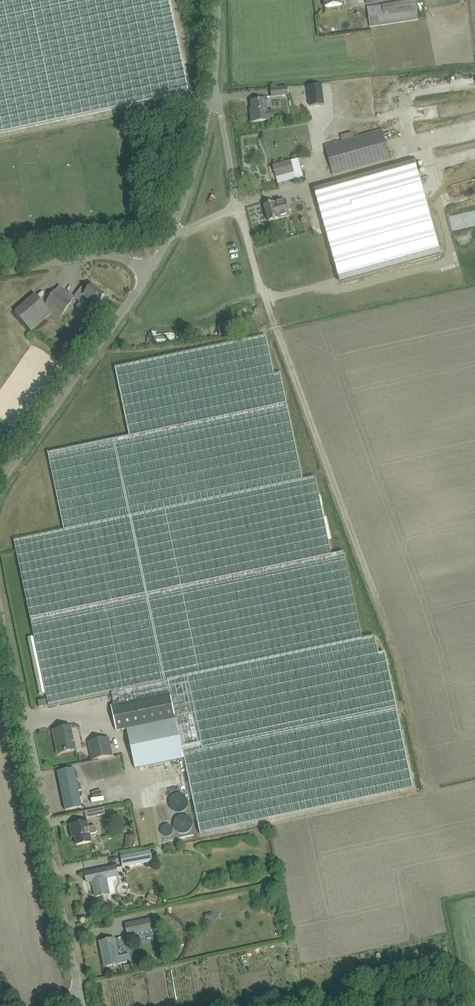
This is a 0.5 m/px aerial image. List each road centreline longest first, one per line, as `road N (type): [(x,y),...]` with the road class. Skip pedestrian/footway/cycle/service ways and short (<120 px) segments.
road 1 (unclassified): [(87,991),(0,565)]
road 2 (unclassified): [(0,505),(44,421),(151,273)]
road 3 (track): [(474,979),(473,970),(323,1005)]
road 4 (unclassified): [(151,273),(119,248),(0,266)]
road 5 (unclassified): [(170,231),(206,140),(216,90)]

